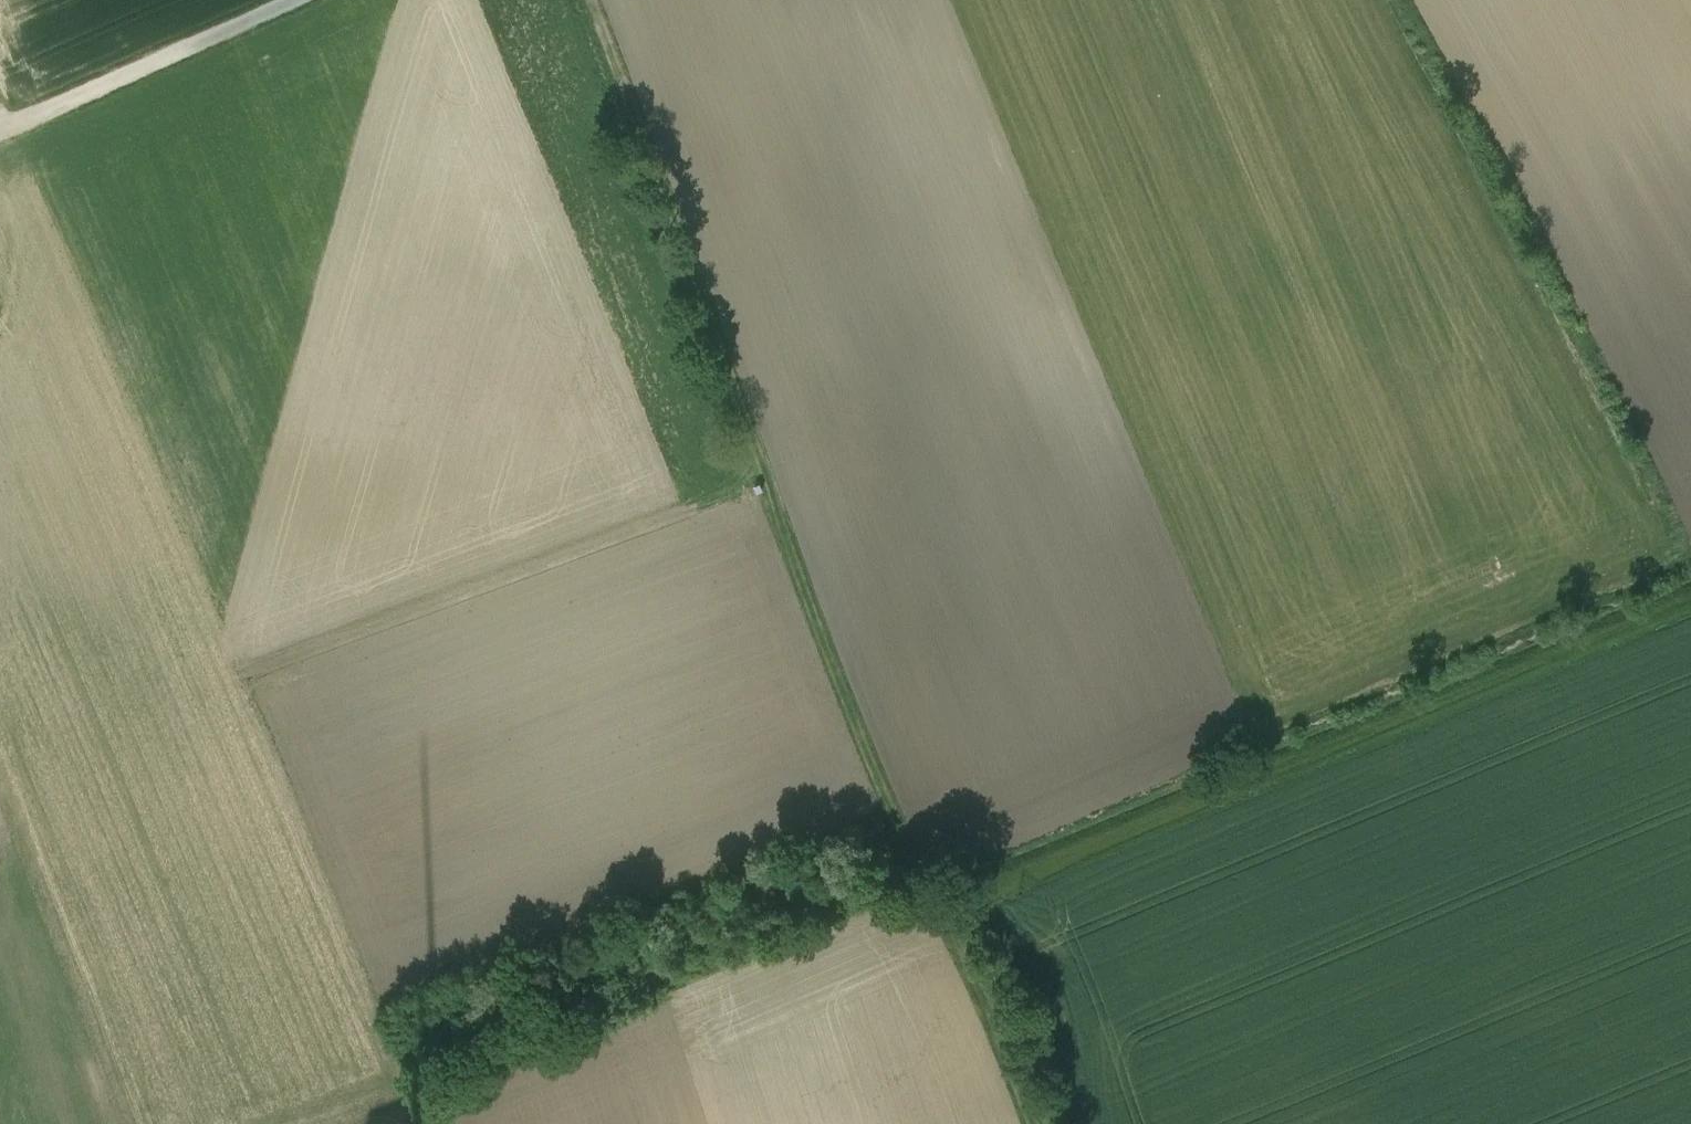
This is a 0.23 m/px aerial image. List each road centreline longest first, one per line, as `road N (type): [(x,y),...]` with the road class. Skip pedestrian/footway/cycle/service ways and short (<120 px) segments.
road 1 (track): [(299,0),(0,131)]

